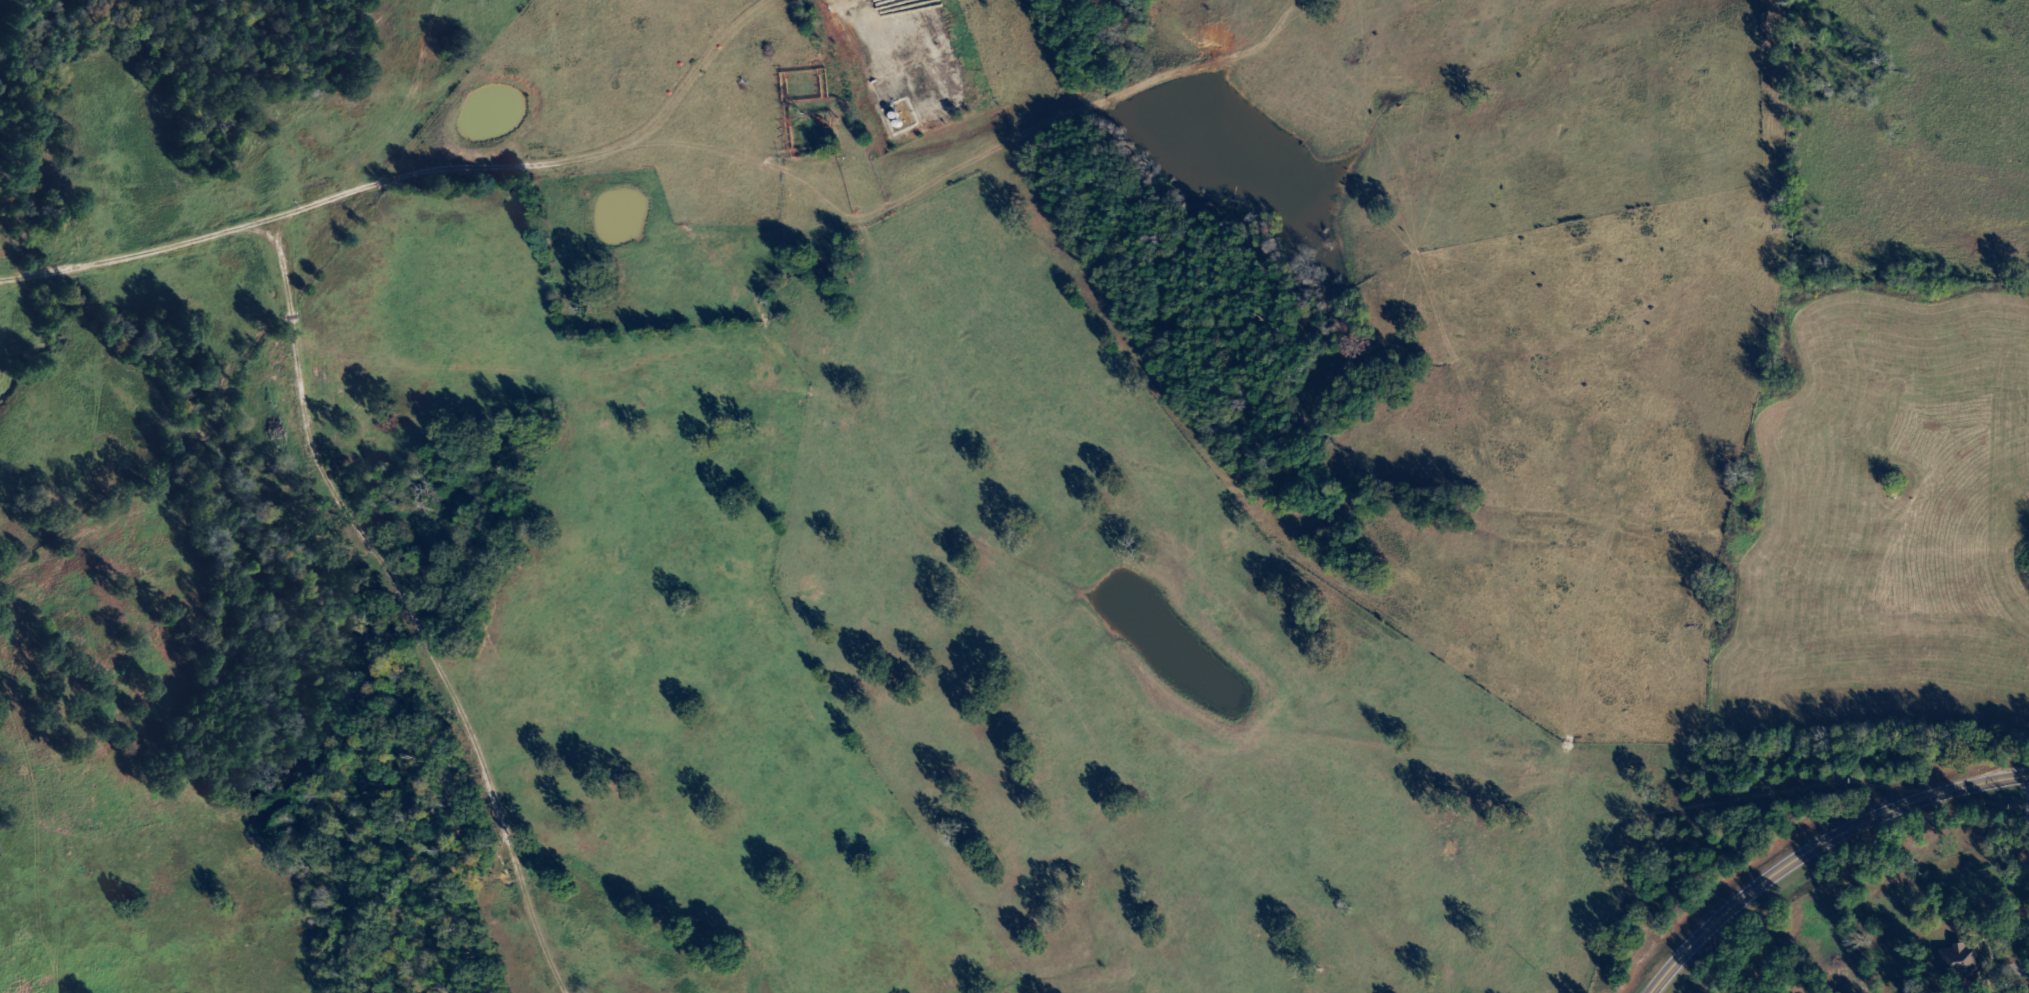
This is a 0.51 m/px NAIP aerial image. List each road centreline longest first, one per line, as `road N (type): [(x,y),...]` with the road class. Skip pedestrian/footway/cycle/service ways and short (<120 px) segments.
road 1 (tertiary): [(1651,992),(1739,899),(1837,833),(1943,789),(2028,774)]

